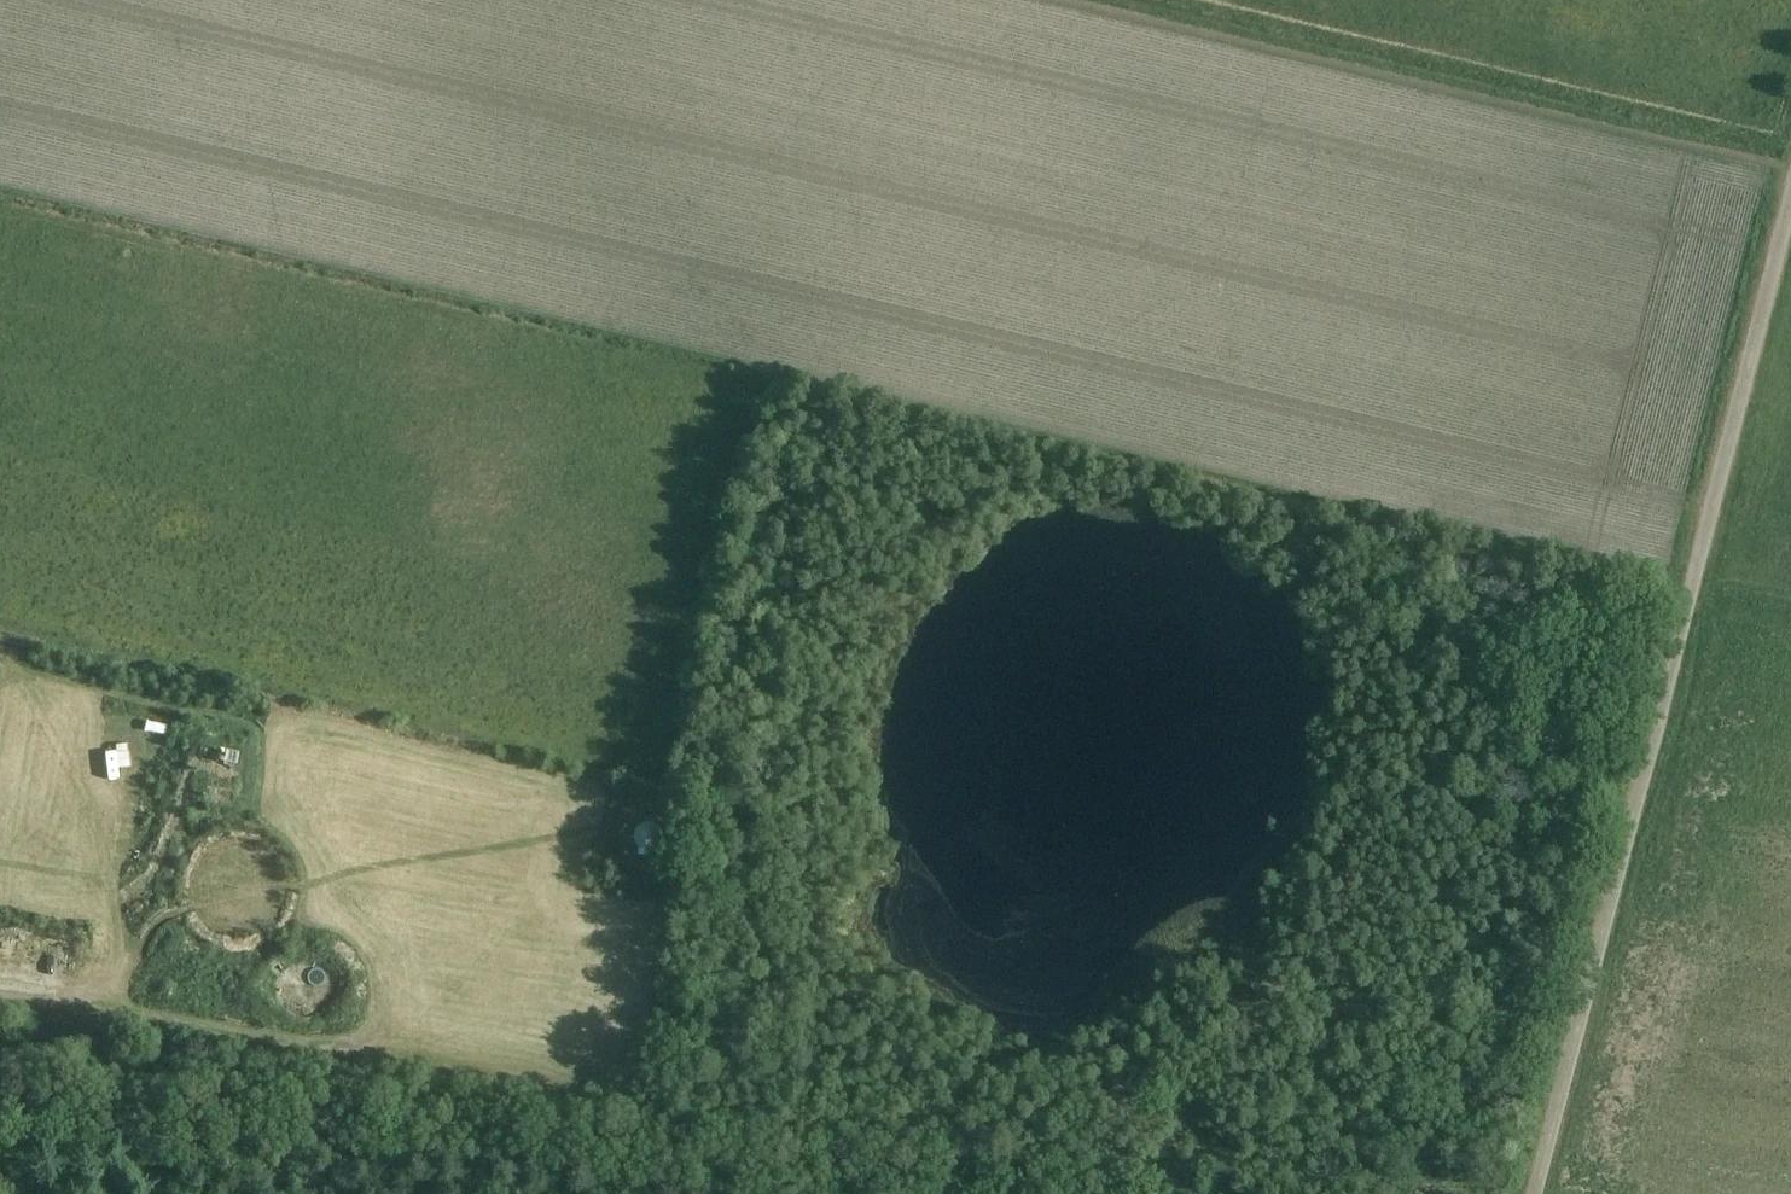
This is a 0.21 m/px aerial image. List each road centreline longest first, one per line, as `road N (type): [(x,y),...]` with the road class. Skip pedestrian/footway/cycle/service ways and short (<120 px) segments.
road 1 (unclassified): [(1534,1193),(1790,196)]
road 2 (track): [(635,1145),(615,1132),(0,1019)]

